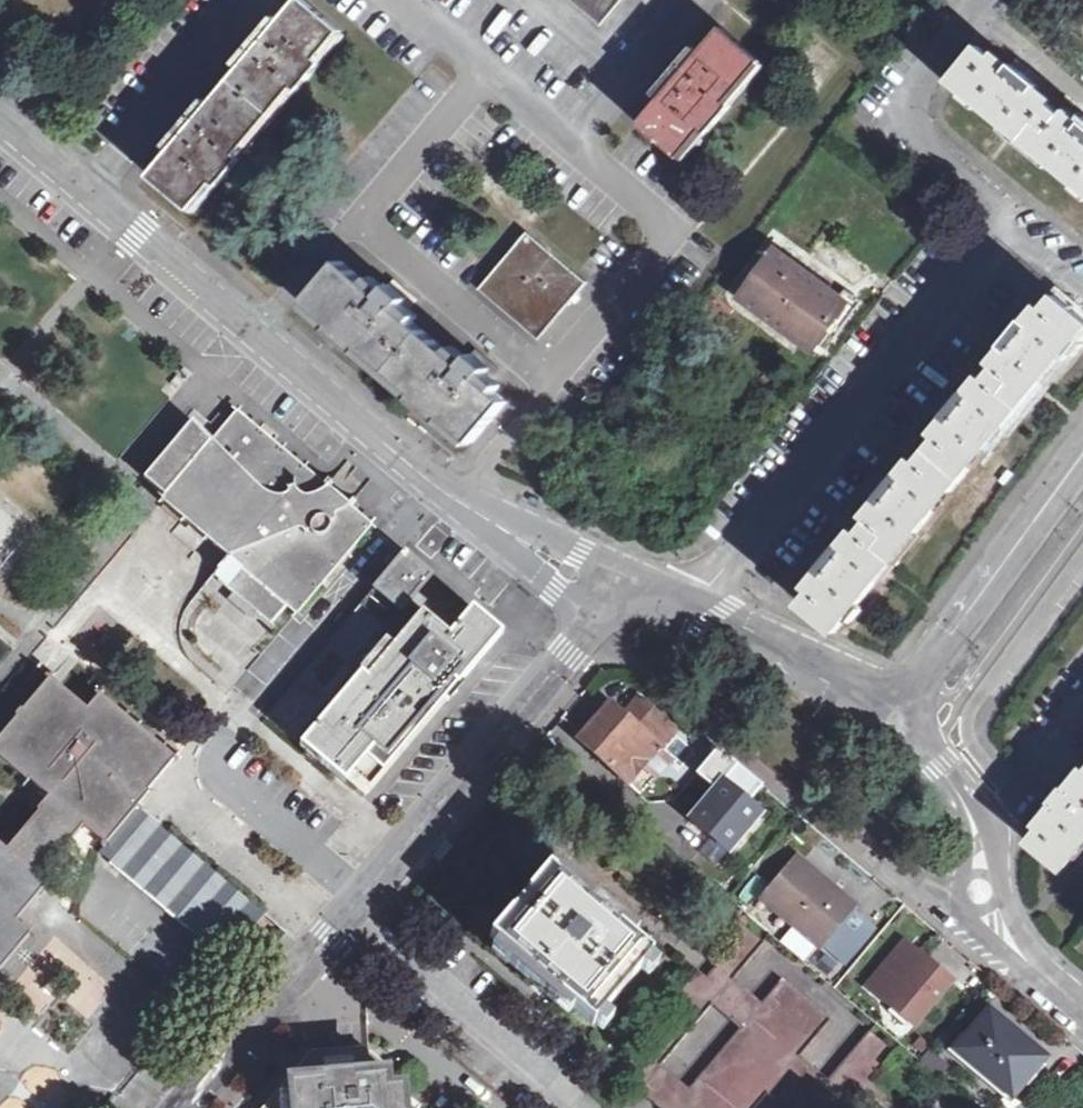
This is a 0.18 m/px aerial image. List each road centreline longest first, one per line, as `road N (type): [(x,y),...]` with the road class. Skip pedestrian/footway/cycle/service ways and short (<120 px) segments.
road 1 (residential): [(692,601),(1014,220),(916,139),(909,107),(975,0)]
road 2 (residential): [(693,0),(575,149),(674,227),(456,504)]
road 3 (unclassified): [(0,123),(456,504)]
road 4 (unclassified): [(329,937),(589,623)]
road 5 (unclassified): [(899,705),(1082,459)]
road 6 (residential): [(537,1107),(329,937)]
road 7 (unclassified): [(692,601),(830,679),(899,705)]
road 8 (residential): [(483,1107),(309,961)]
road 9 (unclassified): [(959,783),(978,917),(1045,967)]
road 10 (unclassified): [(1045,967),(959,783)]
road 11 (unclassified): [(181,1107),(309,961)]
road 12 (unclassified): [(631,577),(456,504)]
road 13 (unclassified): [(456,504),(589,623)]

